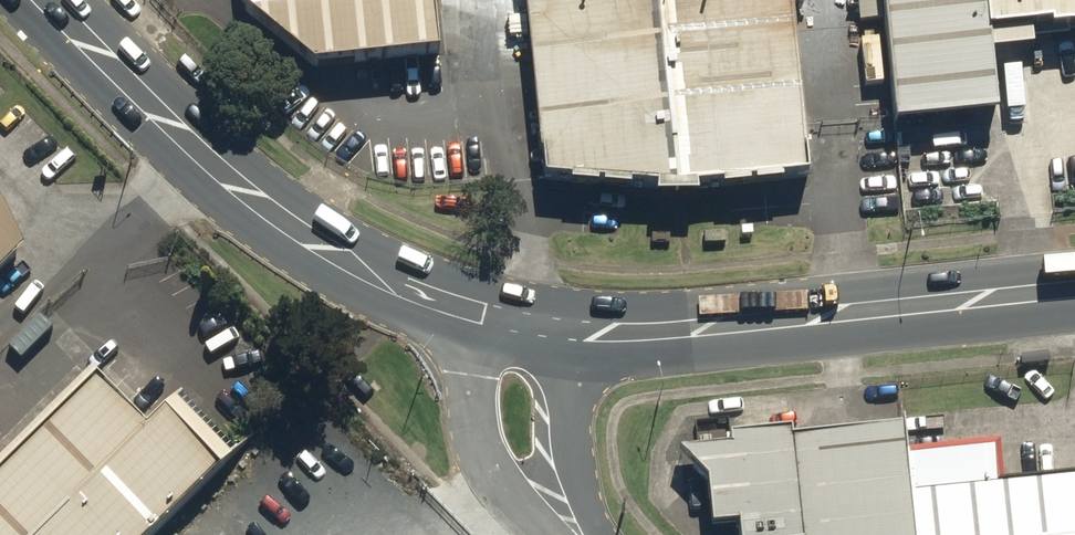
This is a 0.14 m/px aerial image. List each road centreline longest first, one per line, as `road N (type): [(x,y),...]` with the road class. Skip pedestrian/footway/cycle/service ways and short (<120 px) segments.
road 1 (secondary): [(43,0),(189,146),(267,211),(369,274),(455,305)]
road 2 (secondary): [(578,332),(1074,287)]
road 3 (unclassified): [(575,534),(516,493),(481,451),(455,305)]
road 4 (unclassified): [(578,332),(567,412),(576,534)]
road 5 (secondary): [(455,305),(578,332)]

